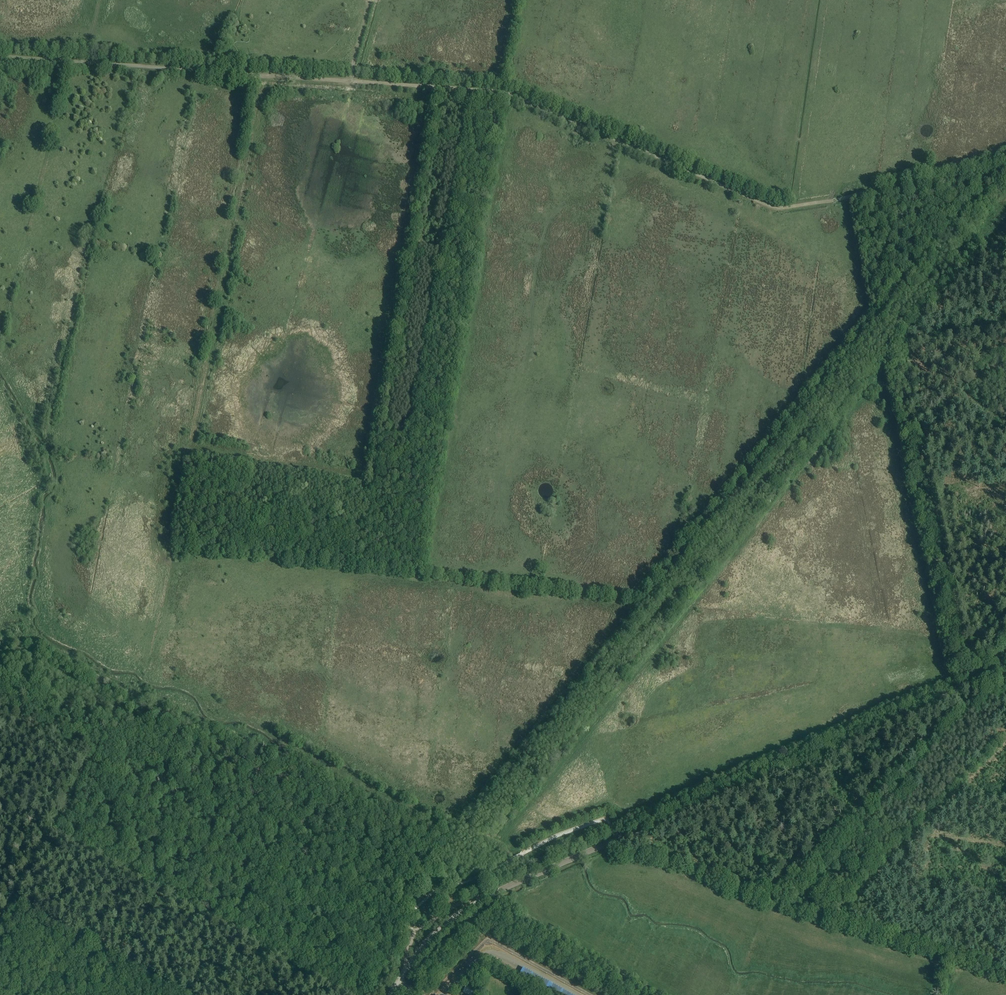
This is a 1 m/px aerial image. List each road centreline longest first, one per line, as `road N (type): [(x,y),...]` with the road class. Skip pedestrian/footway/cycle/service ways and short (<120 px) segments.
road 1 (track): [(1005,172),(780,208),(504,93),(0,57)]
road 2 (tertiary): [(392,994),(430,939),(485,898),(975,680),(1005,659)]

